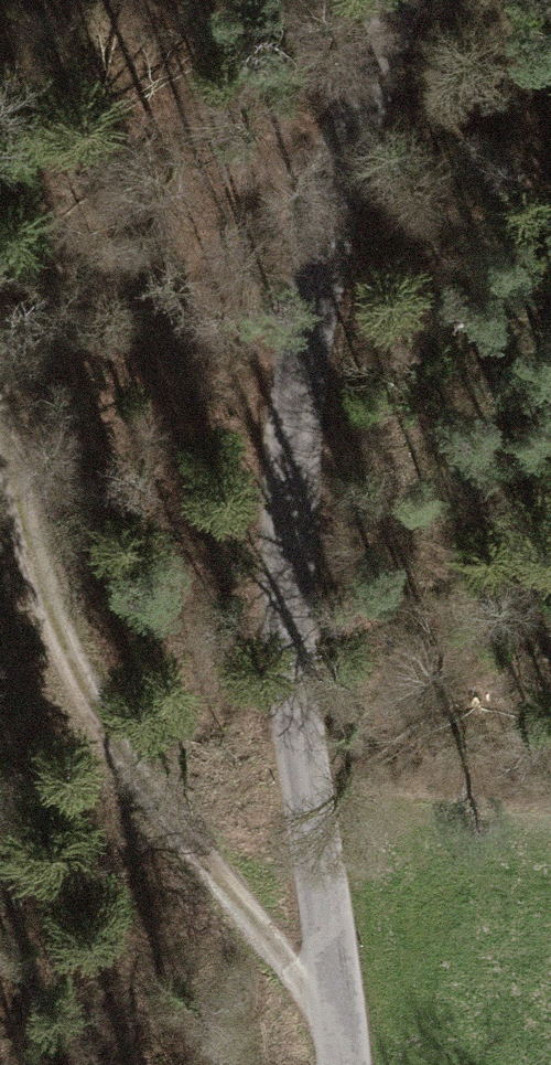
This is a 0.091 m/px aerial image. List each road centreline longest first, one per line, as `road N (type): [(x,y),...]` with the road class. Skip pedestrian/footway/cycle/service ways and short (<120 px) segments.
road 1 (tertiary): [(405,0),(305,477),(309,792),(340,1064)]
road 2 (track): [(0,403),(100,706),(187,842),(339,1023)]

